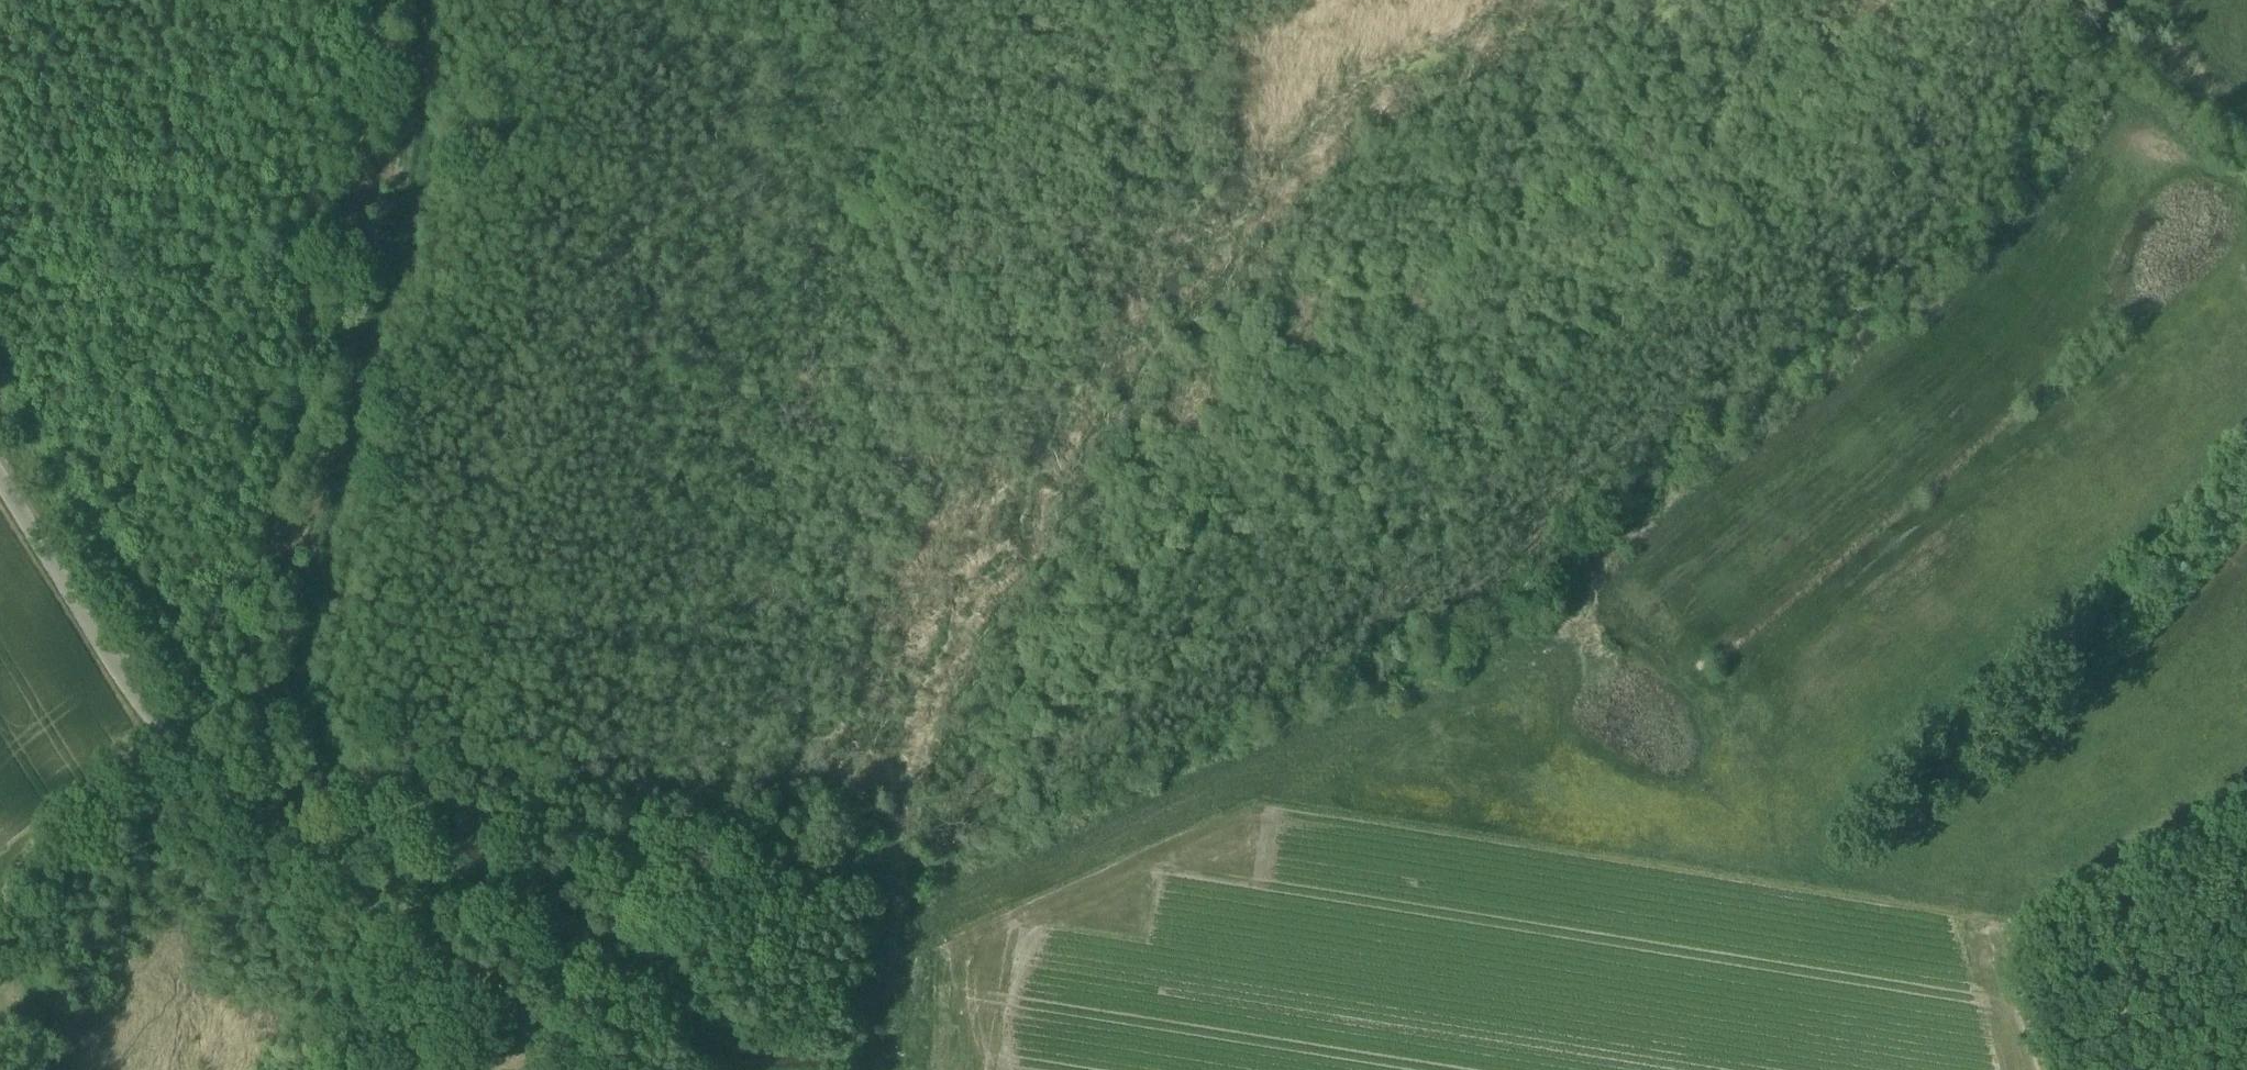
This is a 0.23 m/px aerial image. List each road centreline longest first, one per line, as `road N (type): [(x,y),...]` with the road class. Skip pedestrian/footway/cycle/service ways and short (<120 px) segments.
road 1 (unclassified): [(595,1069),(208,768),(143,702),(0,478)]
road 2 (track): [(2046,1069),(2010,971),(2012,924),(2057,884),(2149,841),(2246,780)]

